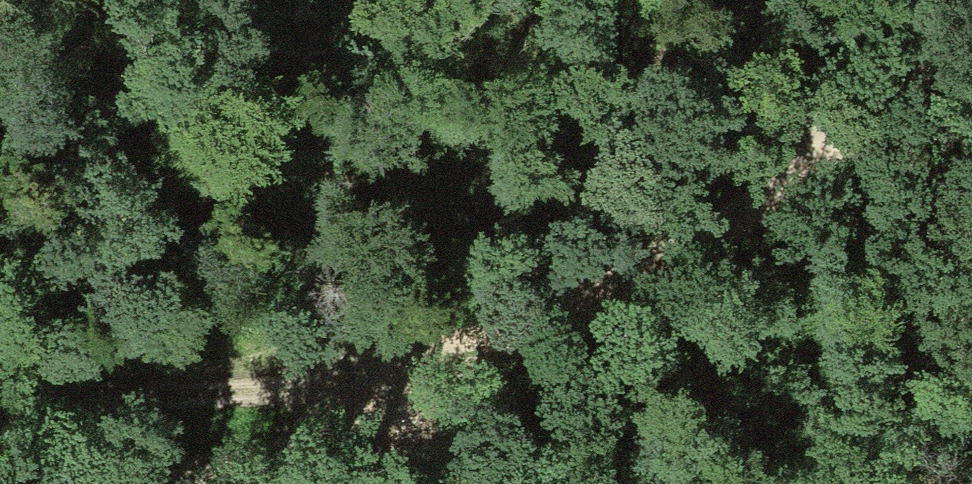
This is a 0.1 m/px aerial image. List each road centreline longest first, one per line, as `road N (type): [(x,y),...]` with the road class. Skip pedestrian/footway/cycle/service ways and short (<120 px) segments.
road 1 (track): [(886,108),(699,245),(576,315),(429,381),(305,390),(0,390)]
road 2 (track): [(886,108),(971,353)]
road 3 (track): [(429,381),(233,483)]
road 4 (track): [(886,108),(967,0)]

